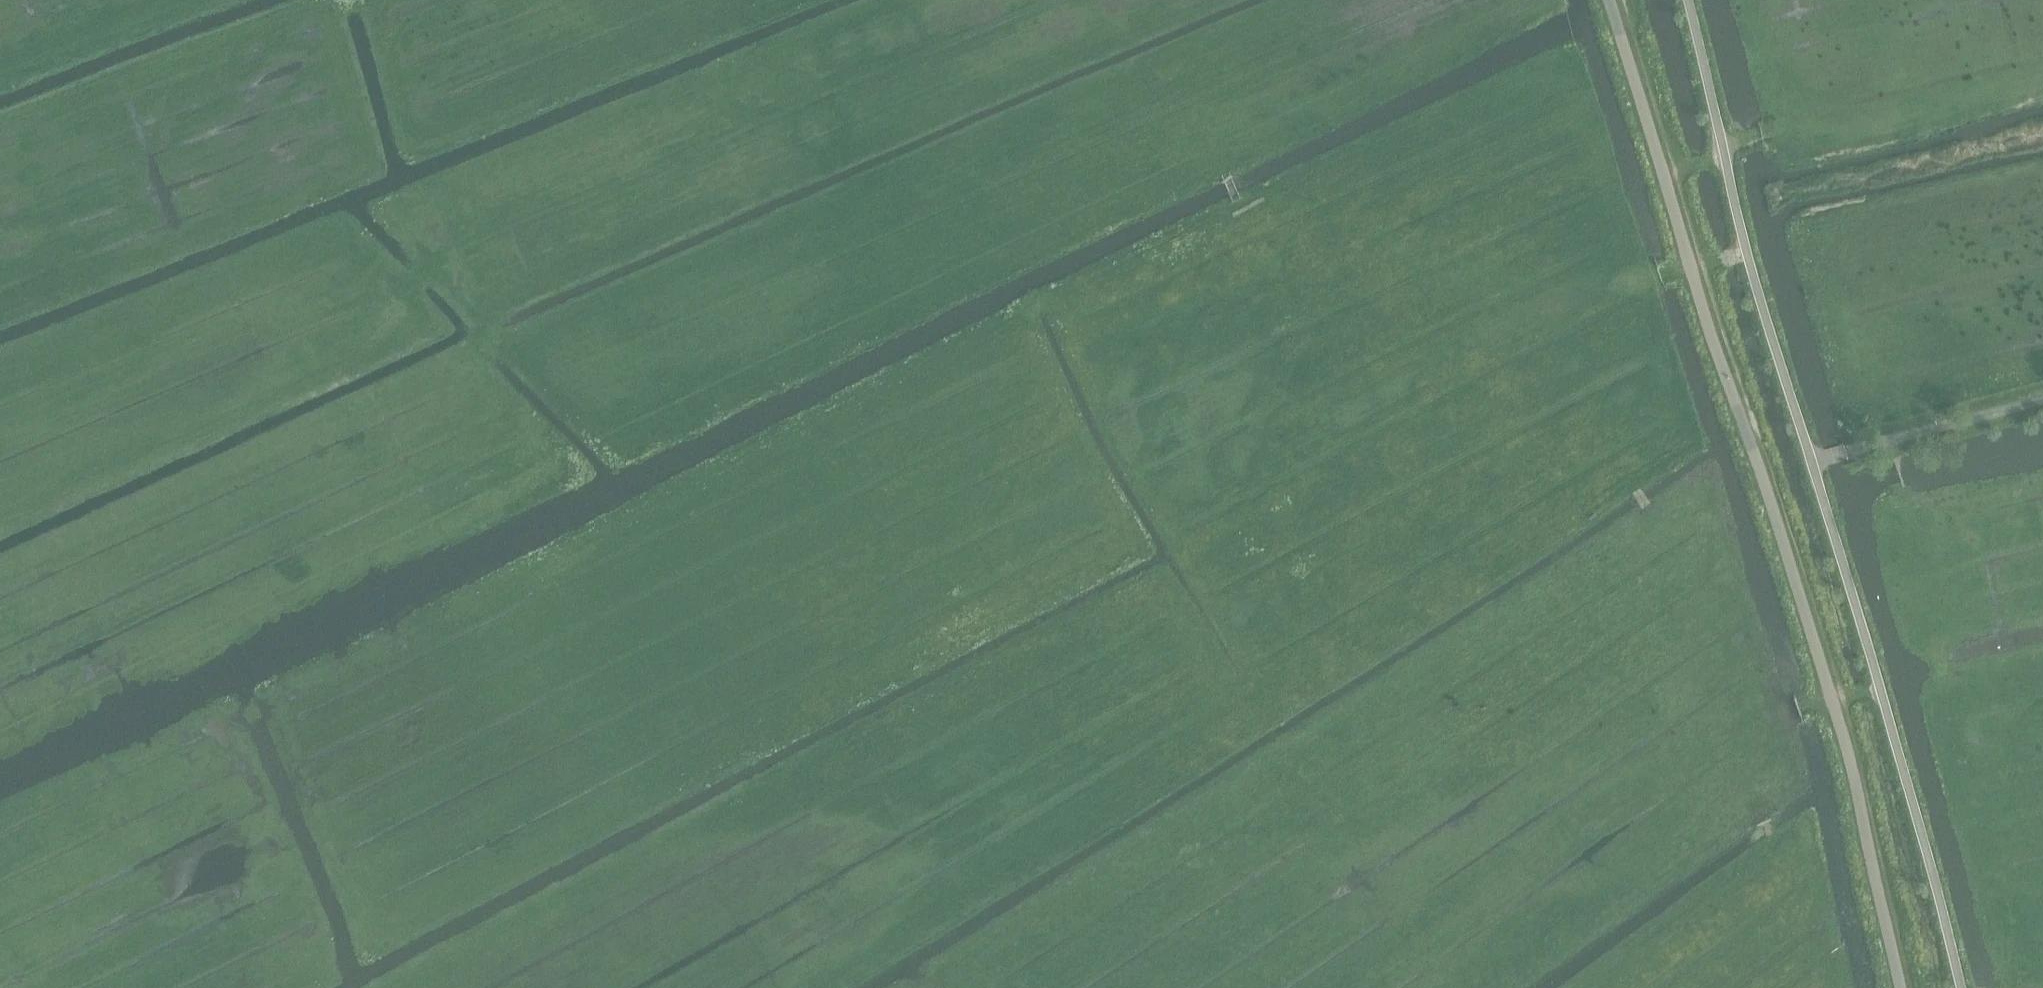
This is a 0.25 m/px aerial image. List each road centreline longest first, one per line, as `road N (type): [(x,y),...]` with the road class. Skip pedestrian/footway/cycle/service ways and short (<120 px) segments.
road 1 (unclassified): [(1959,987),(1686,0)]

